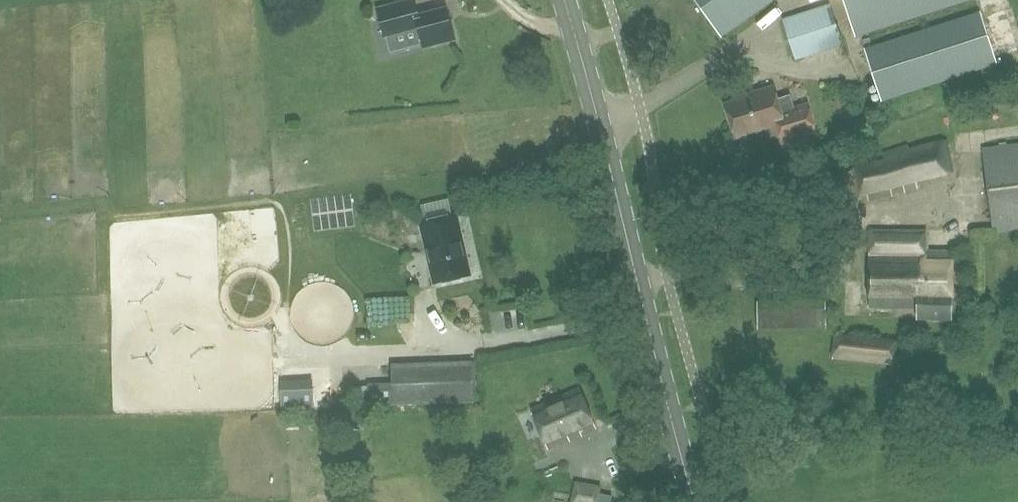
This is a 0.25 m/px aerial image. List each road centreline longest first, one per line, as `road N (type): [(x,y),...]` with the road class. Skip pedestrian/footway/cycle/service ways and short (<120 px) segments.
road 1 (secondary): [(696,501),(565,0)]

